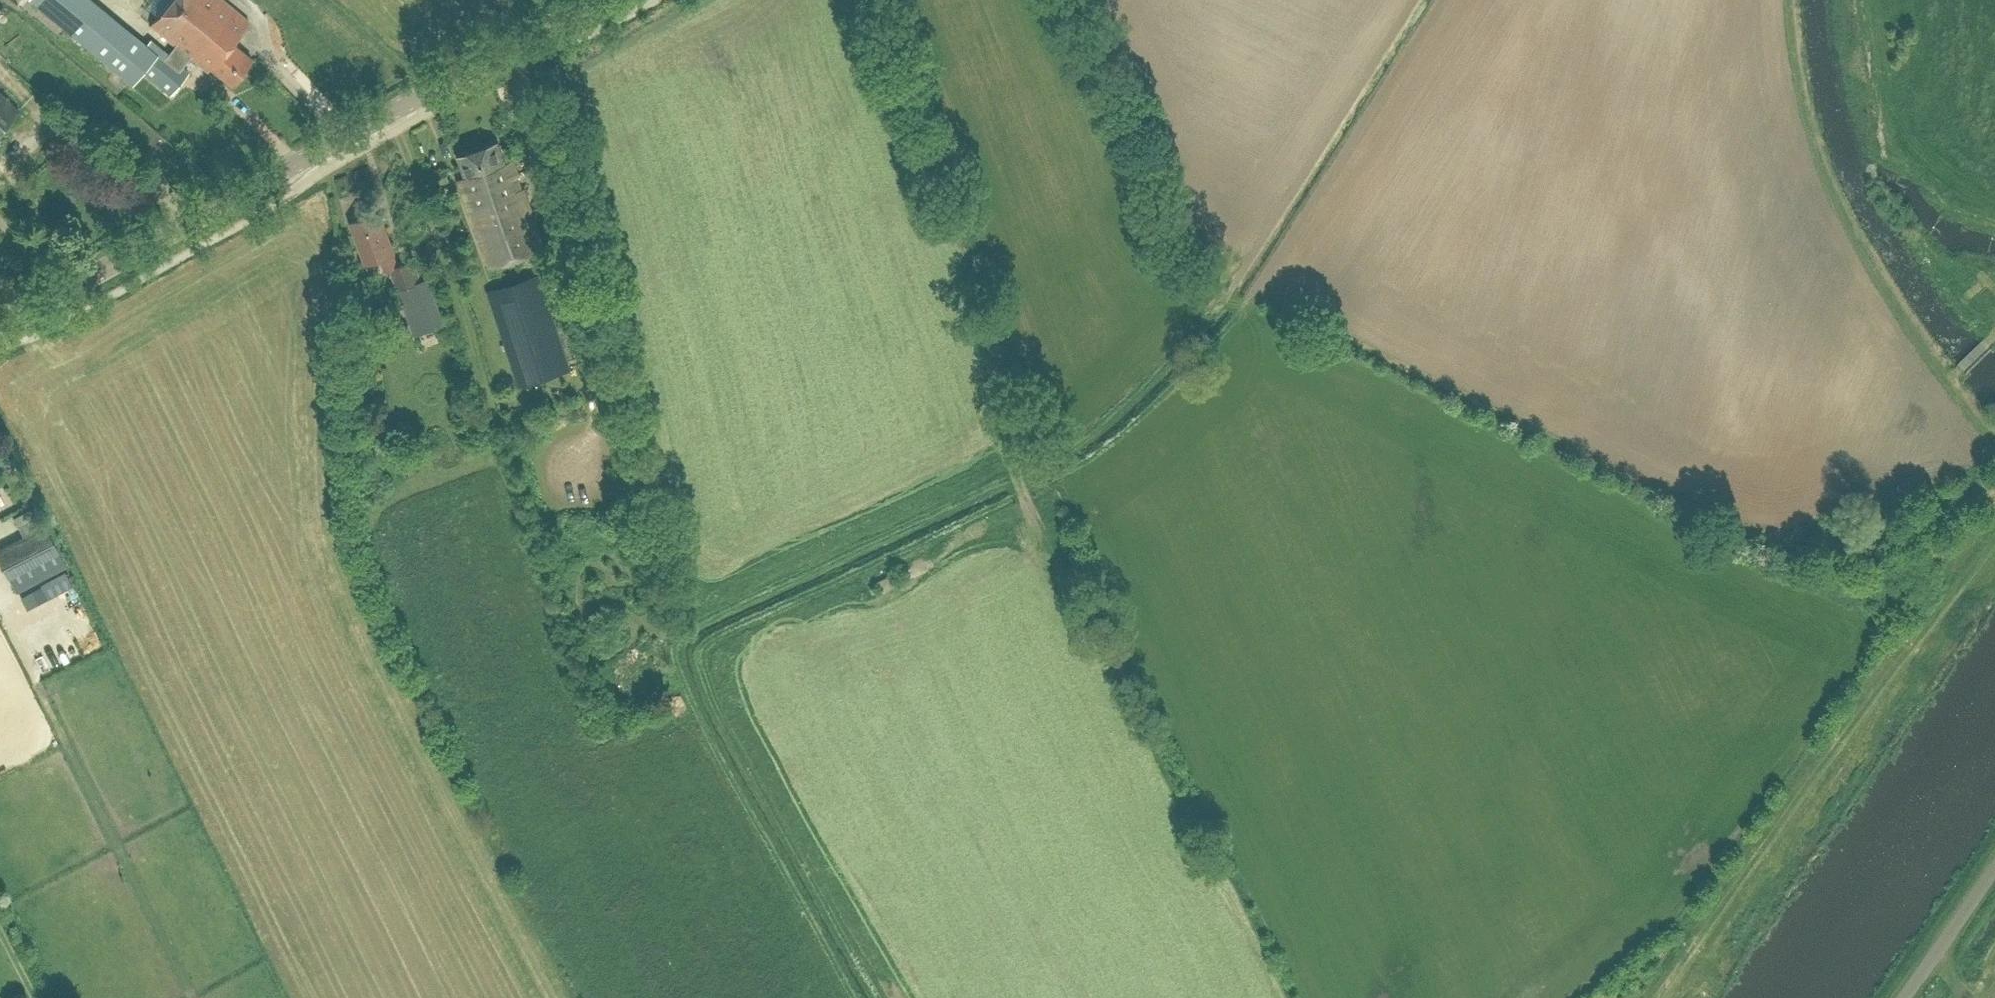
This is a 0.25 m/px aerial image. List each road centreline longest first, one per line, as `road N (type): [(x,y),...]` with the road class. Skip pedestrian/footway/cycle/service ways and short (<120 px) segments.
road 1 (tertiary): [(0,322),(594,0)]
road 2 (track): [(1056,567),(855,0)]
road 3 (track): [(1994,543),(1662,997)]
road 4 (residential): [(1907,997),(1994,874)]

